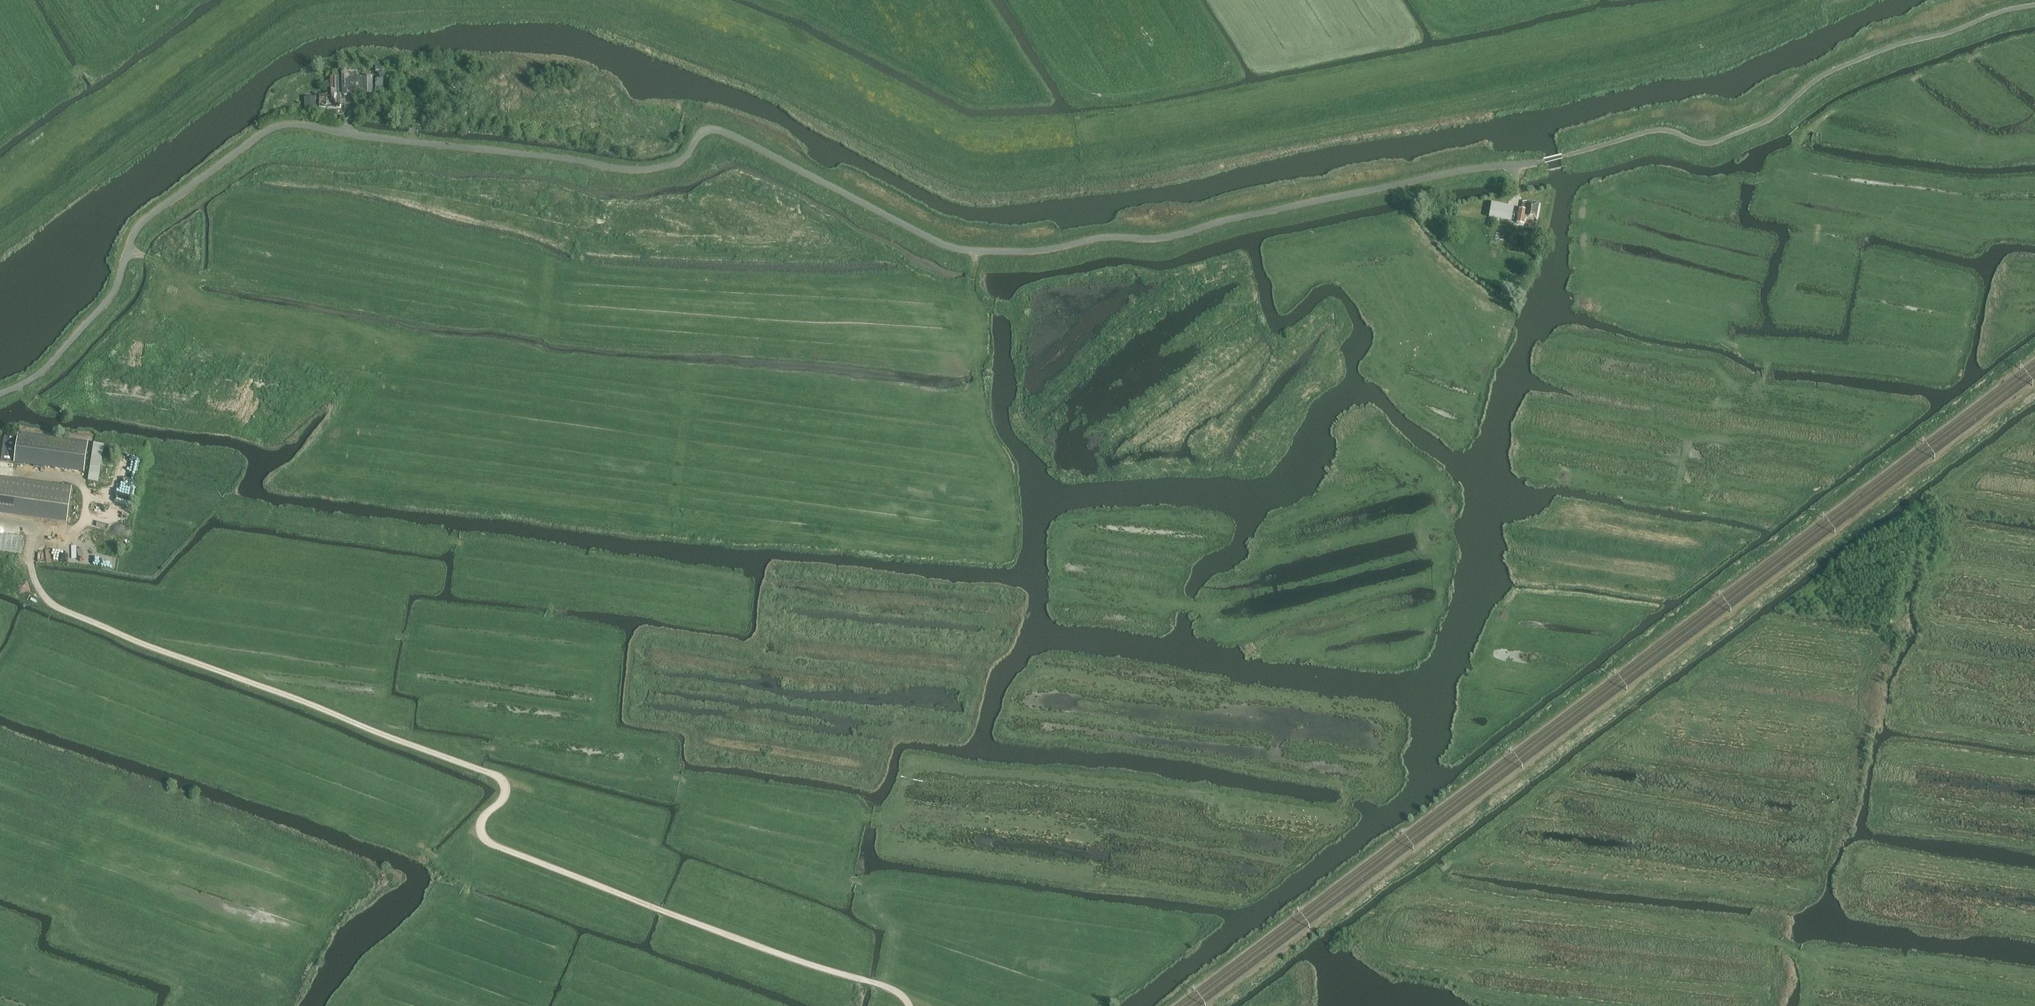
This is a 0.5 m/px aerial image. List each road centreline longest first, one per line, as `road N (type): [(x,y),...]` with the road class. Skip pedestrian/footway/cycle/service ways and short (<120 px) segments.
road 1 (track): [(0,522),(37,526),(34,579),(67,612),(504,780),(502,800),(480,825),(490,842),(754,945),(880,984),(908,1005)]

